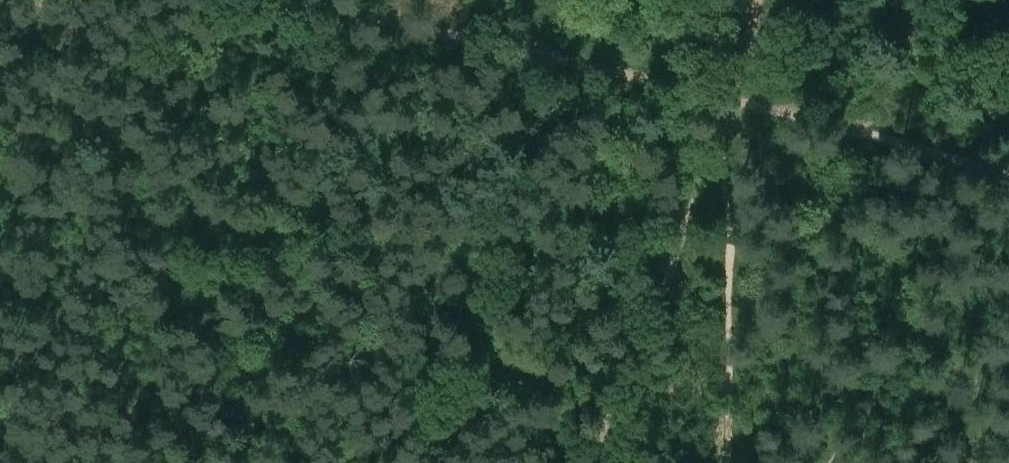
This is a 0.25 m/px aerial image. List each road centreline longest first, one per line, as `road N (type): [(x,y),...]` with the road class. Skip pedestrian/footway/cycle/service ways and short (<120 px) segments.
road 1 (track): [(295,0),(723,99)]
road 2 (track): [(727,462),(723,99)]
road 3 (track): [(591,462),(665,288),(688,208),(719,167)]
road 4 (track): [(723,99),(1008,177)]

